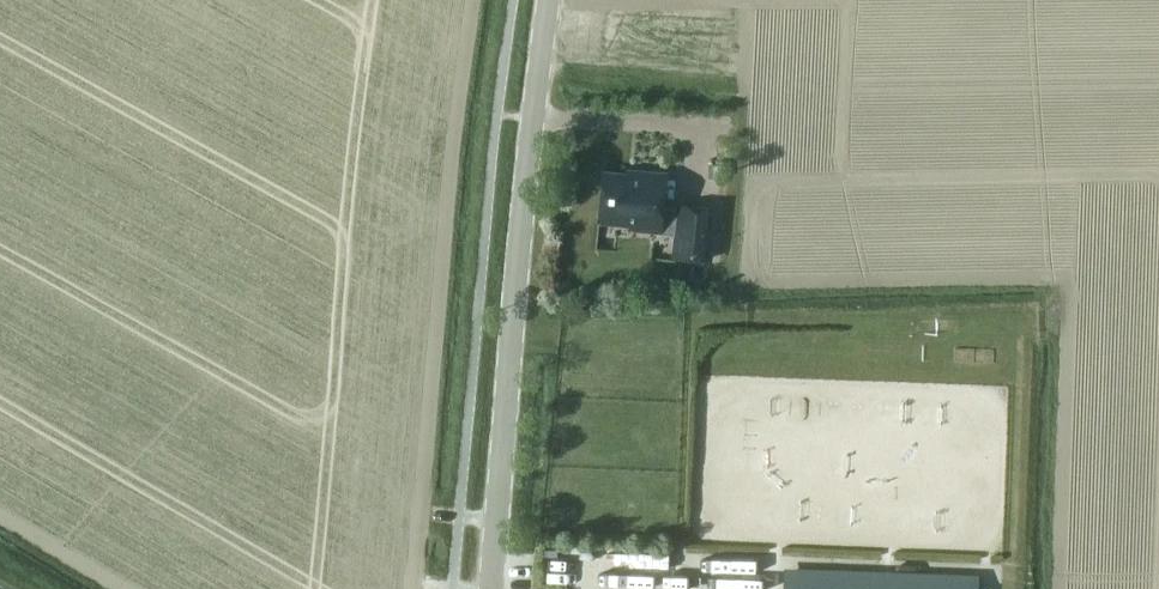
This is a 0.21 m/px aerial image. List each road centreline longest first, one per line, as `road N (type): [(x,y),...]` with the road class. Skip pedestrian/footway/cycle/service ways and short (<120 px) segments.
road 1 (tertiary): [(486,588),(518,207),(547,0)]

